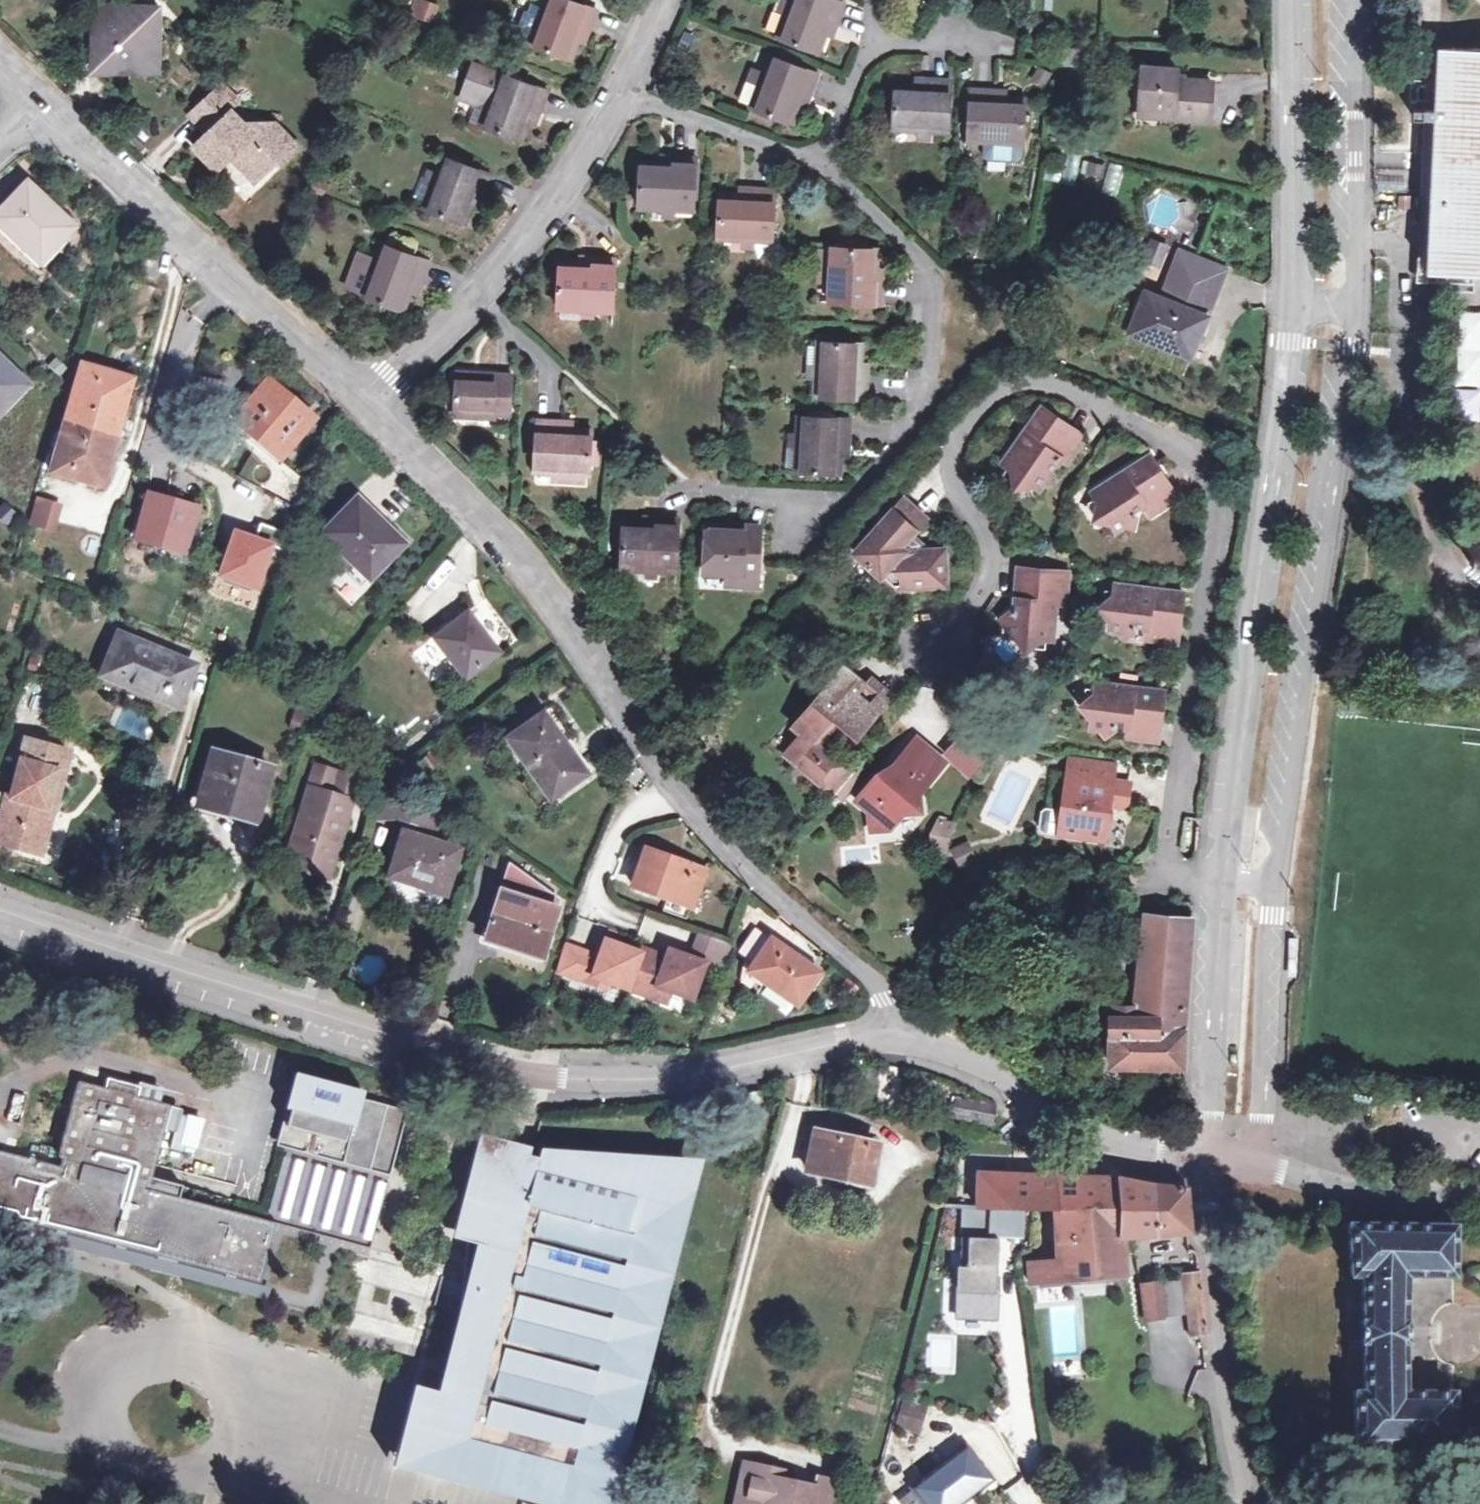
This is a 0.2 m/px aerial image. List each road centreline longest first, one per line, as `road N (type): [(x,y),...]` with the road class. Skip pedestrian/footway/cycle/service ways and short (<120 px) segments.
road 1 (residential): [(1222,884),(1165,877),(1218,501),(1188,455),(1042,382),(1008,386),(974,412),(949,462),(954,492),(987,543),(990,563),(938,679)]
road 2 (residential): [(0,907),(503,1068),(592,1081),(740,1070),(912,1031)]
road 3 (tertiary): [(1222,884),(1291,309),(1289,0)]
road 4 (residential): [(360,407),(505,546),(589,652),(659,768),(729,857),(894,989),(912,1031)]
road 5 (residential): [(824,165),(930,264),(927,415),(858,499),(693,491)]
road 6 (residential): [(40,103),(360,407)]
road 7 (tertiary): [(1254,1503),(1220,1336),(1206,1162)]
road 8 (residential): [(912,1031),(1109,1145),(1206,1162)]
road 9 (tertiary): [(1206,1162),(1222,884)]
road 10 (residential): [(1479,1197),(1206,1162)]
road 11 (residential): [(619,93),(476,298)]
road 12 (residential): [(619,93),(824,165)]
road 13 (residential): [(476,298),(360,407)]
road 14 (residential): [(824,165),(873,35)]

